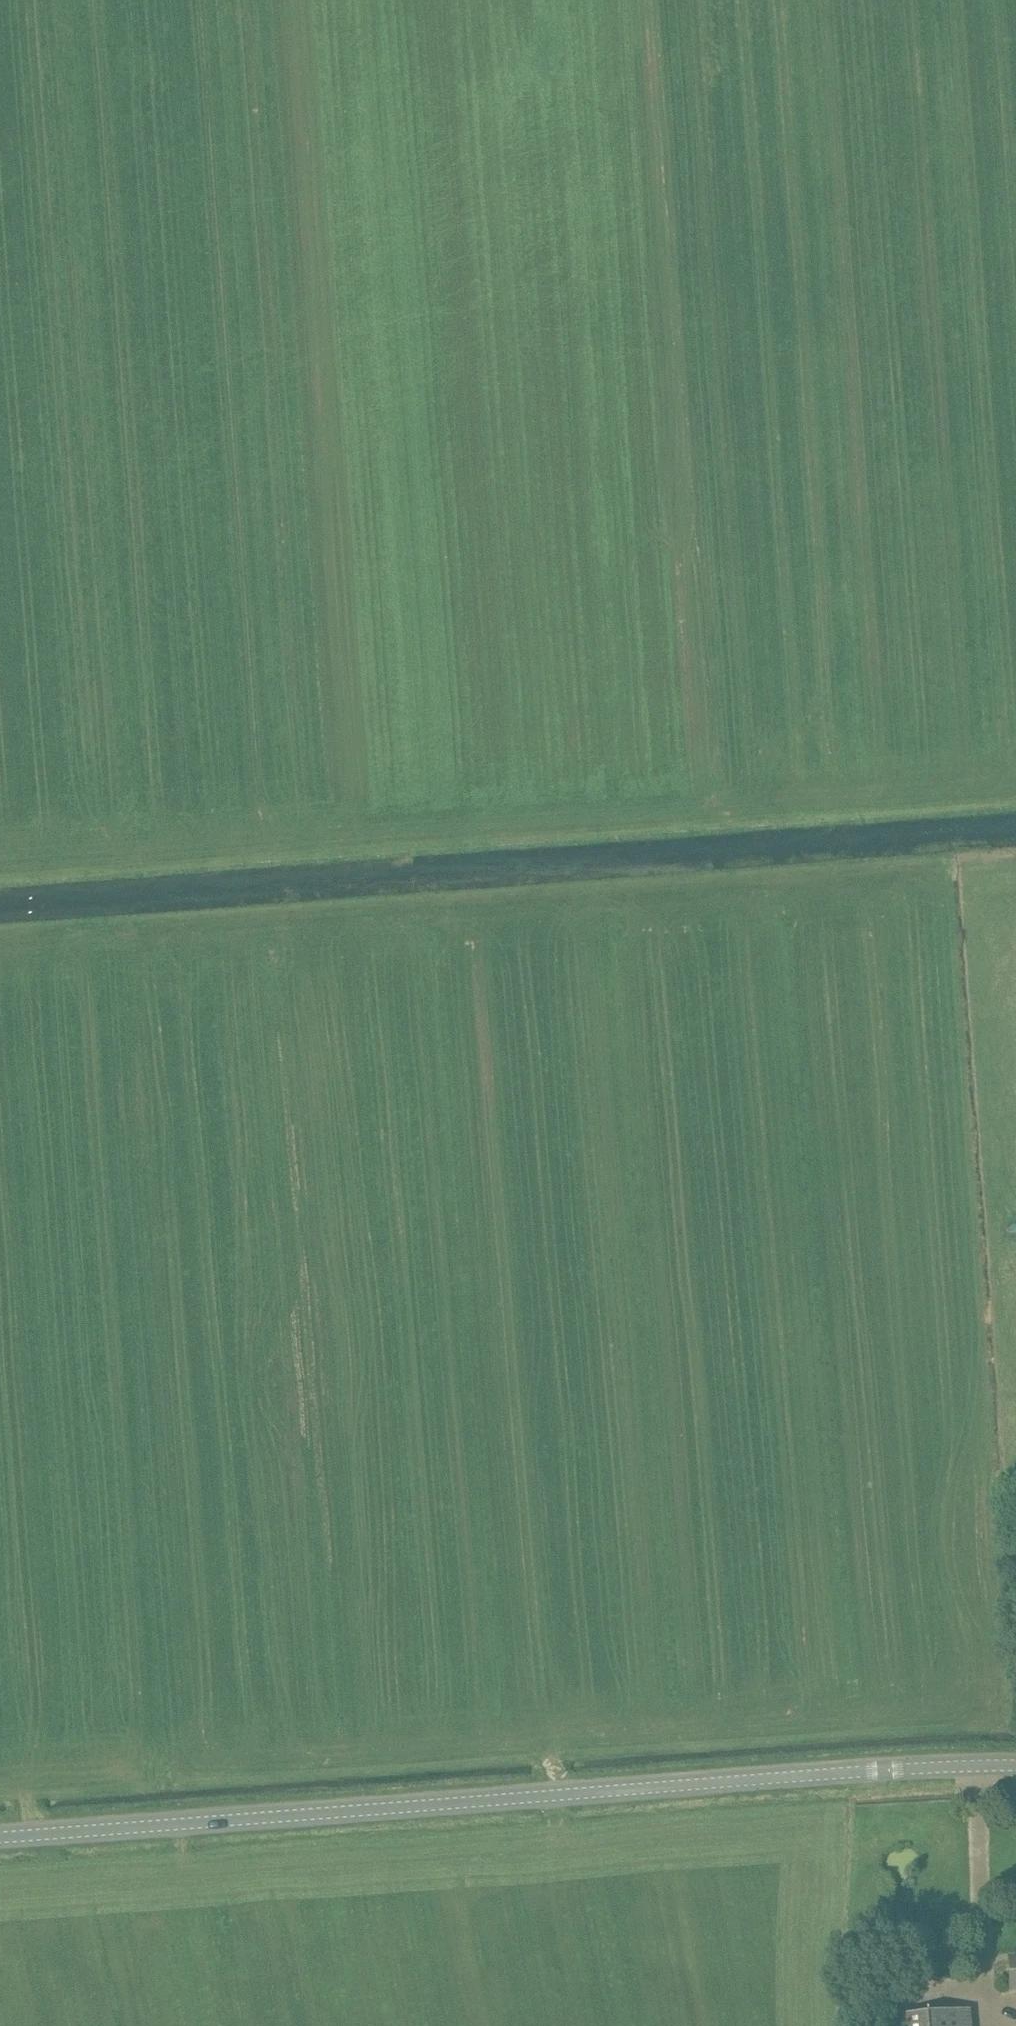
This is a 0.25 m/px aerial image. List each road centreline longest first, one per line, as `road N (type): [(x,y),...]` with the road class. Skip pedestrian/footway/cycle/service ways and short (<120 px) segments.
road 1 (tertiary): [(0,1835),(807,1775),(1015,1768)]

